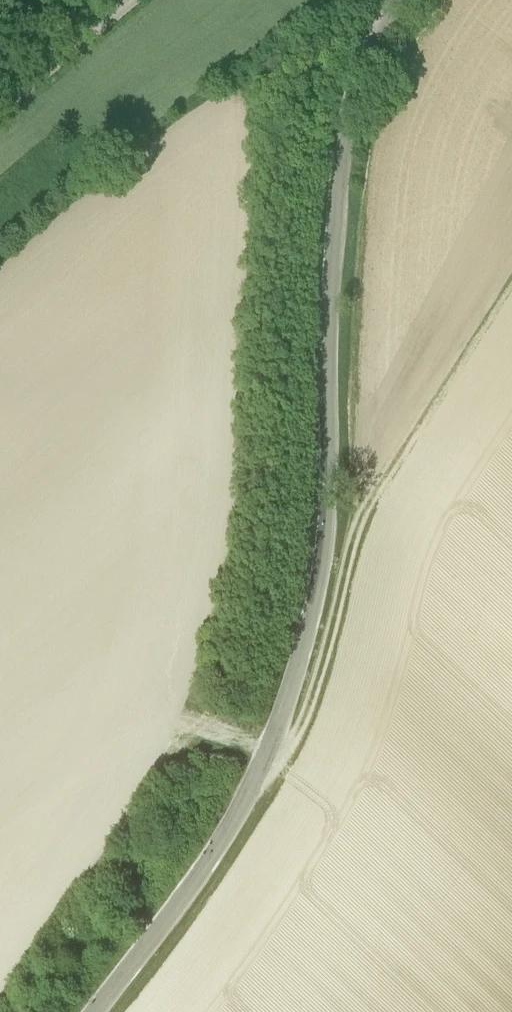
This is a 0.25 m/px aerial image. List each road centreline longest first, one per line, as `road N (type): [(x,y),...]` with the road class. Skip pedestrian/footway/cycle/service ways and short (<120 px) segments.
road 1 (unclassified): [(94,1011),(214,856),(291,689),(325,545),(330,294),(345,119),(400,0)]
road 2 (track): [(511,279),(353,529)]
road 3 (track): [(353,529),(330,638),(282,761)]
road 4 (unclassified): [(0,109),(133,0)]

